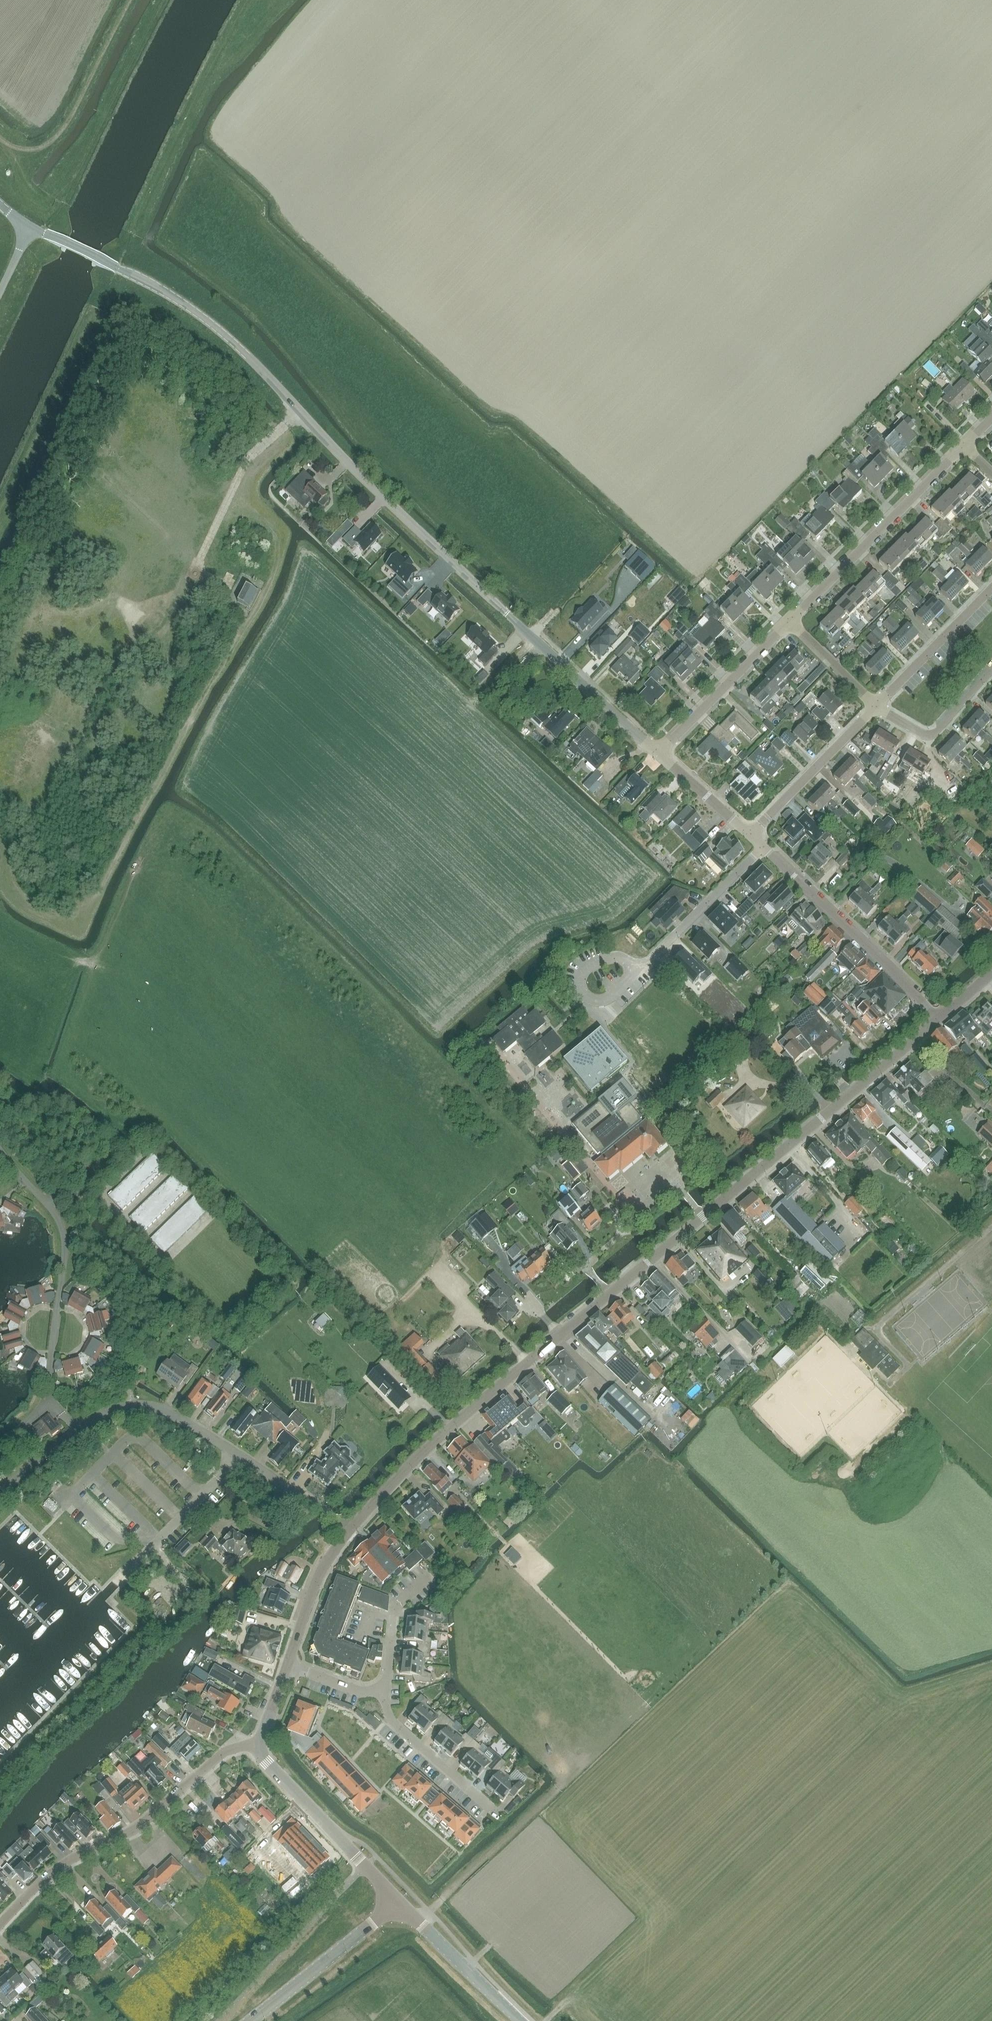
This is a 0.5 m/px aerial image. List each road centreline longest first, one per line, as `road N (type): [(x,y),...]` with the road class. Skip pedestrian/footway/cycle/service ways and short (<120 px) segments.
road 1 (unclassified): [(658,755),(213,326),(118,268),(30,228)]
road 2 (tertiary): [(352,1529),(413,1463),(937,1019)]
road 3 (residential): [(352,1529),(151,1407),(125,1407),(80,1426),(0,1495)]
road 4 (residential): [(0,1925),(57,1869),(138,1827),(220,1755),(260,1746)]
road 5 (residential): [(792,619),(965,445)]
road 6 (unclassified): [(937,1019),(763,847)]
road 7 (track): [(130,0),(54,139),(26,150),(0,138)]
road 8 (tertiary): [(398,1902),(266,1763),(260,1746)]
road 9 (track): [(557,1789),(419,1923)]
road 10 (residential): [(658,755),(792,619)]
road 11 (tertiary): [(250,2020),(398,1902)]
road 12 (residential): [(877,706),(750,835)]
road 13 (residential): [(638,970),(763,847)]
road 14 (residential): [(495,1813),(393,1722),(386,1688)]
road 15 (tertiary): [(520,2020),(398,1902)]
road 16 (residential): [(991,590),(877,706)]
road 17 (tertiary): [(287,1665),(325,1564),(352,1529)]
road 18 (residential): [(877,706),(930,736),(991,669)]
road 19 (residential): [(386,1688),(397,1606),(428,1578)]
road 20 (unclassified): [(750,835),(658,755)]
road 21 (residential): [(792,619),(877,706)]

